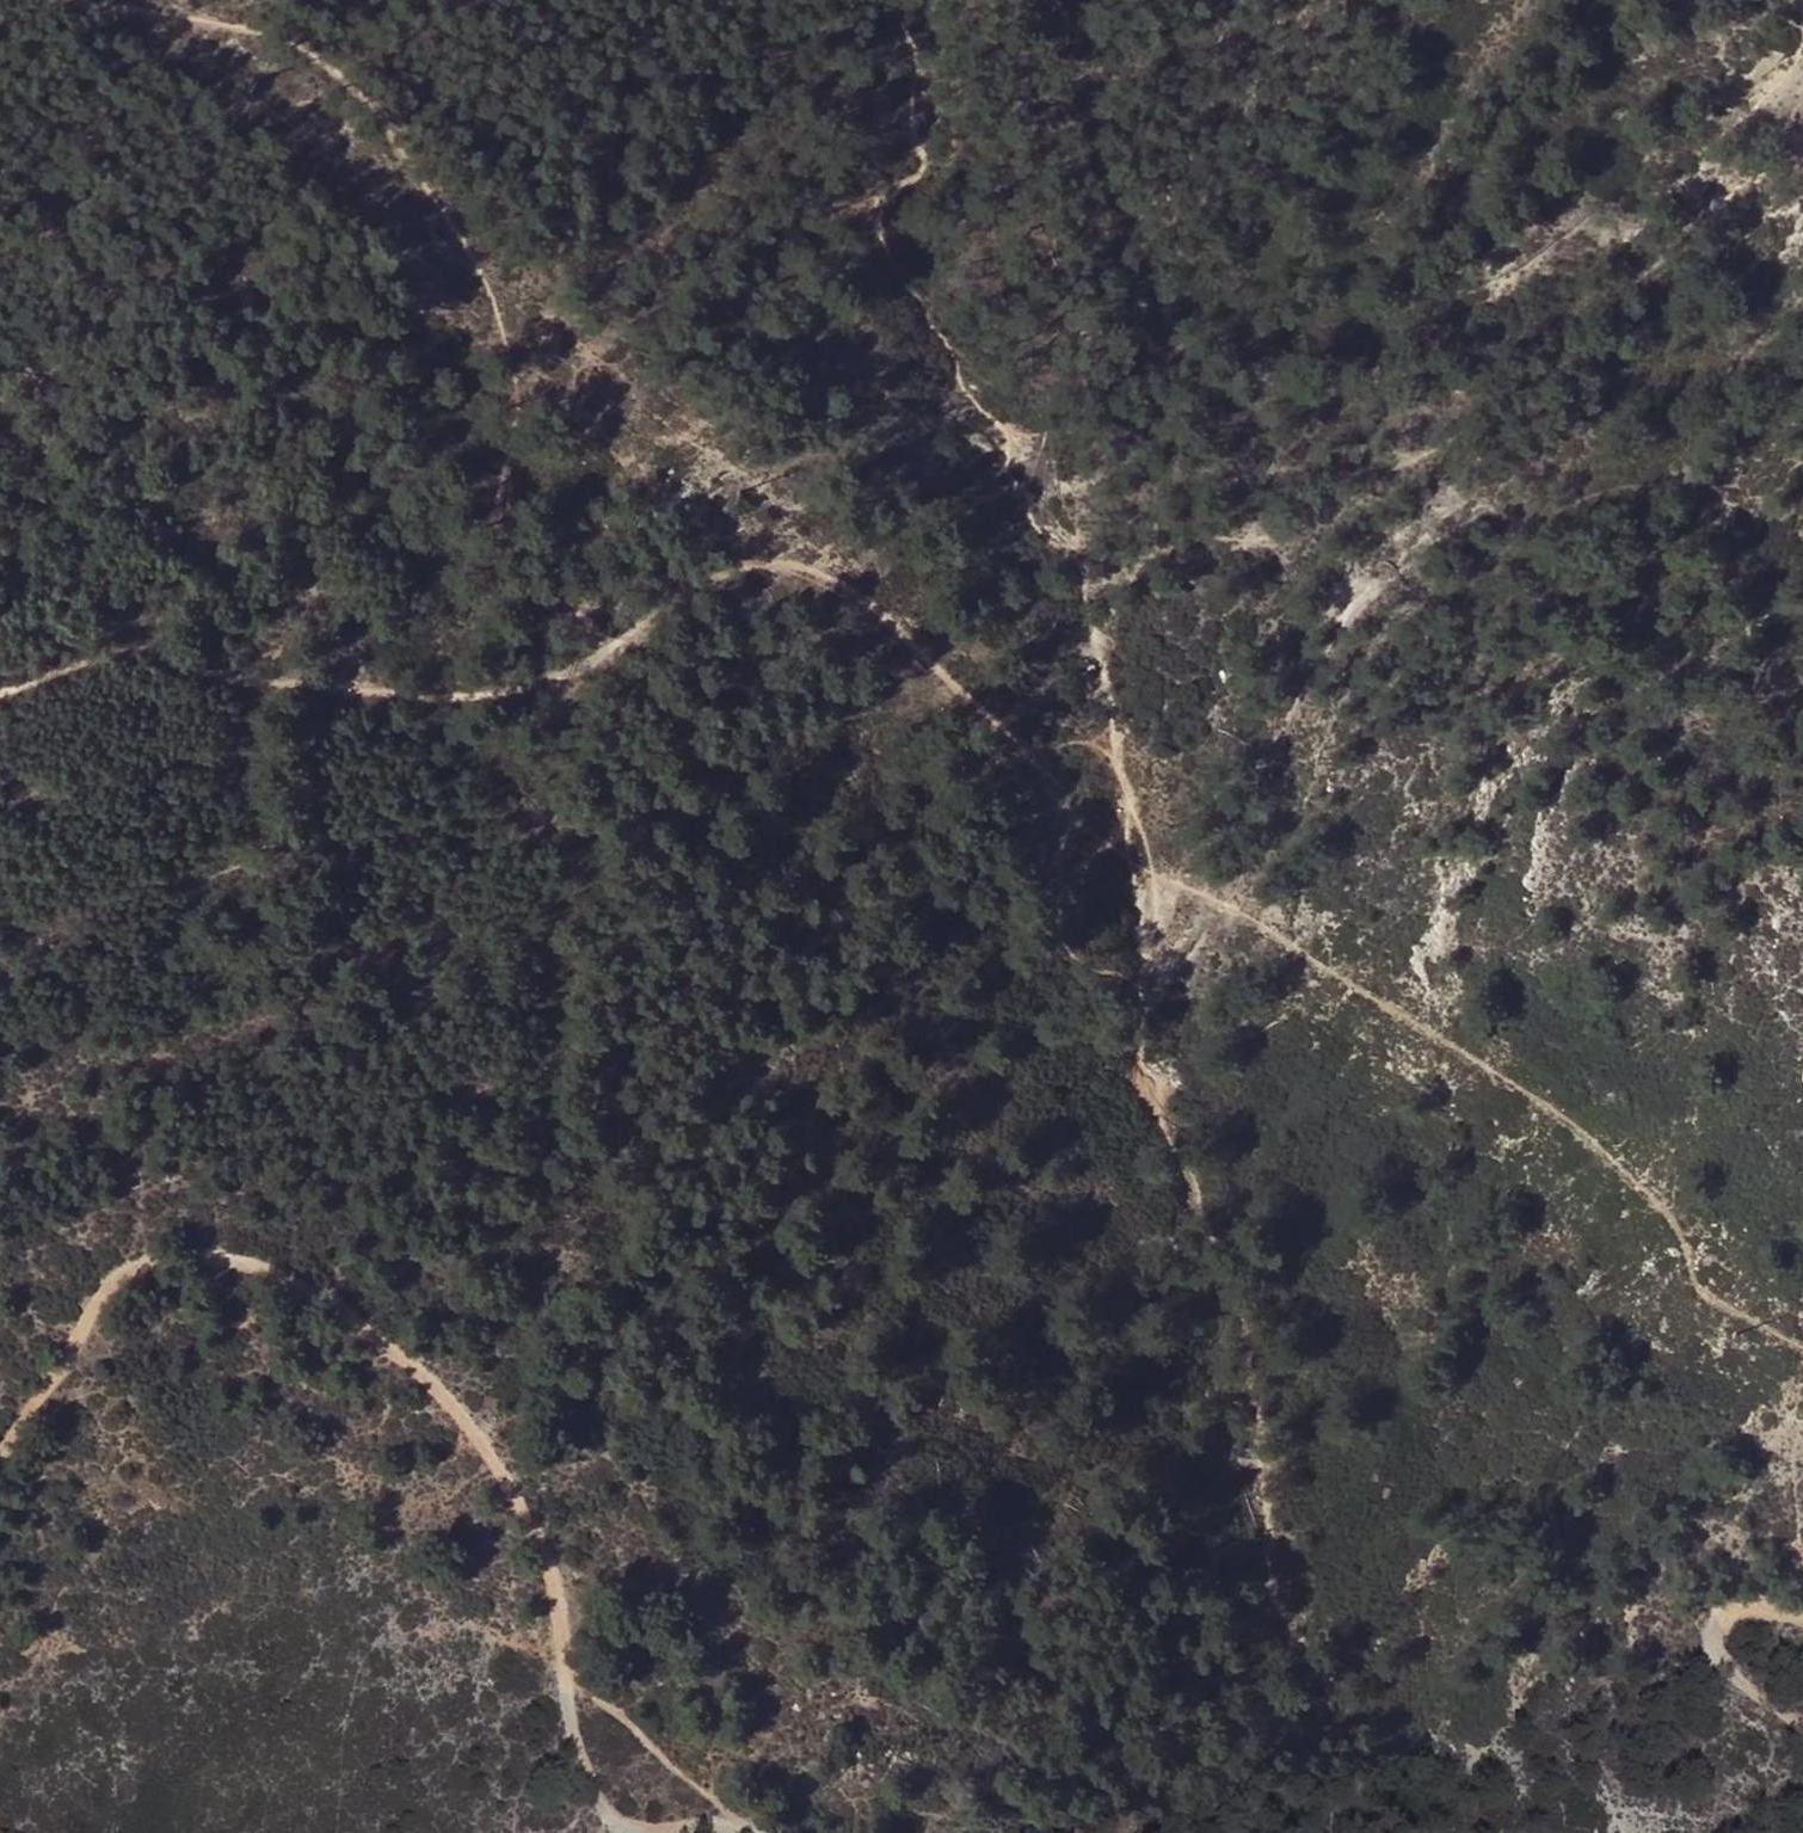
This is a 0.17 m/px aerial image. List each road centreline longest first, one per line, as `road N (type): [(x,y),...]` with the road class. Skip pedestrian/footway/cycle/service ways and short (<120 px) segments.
road 1 (track): [(630,1832),(578,1762),(529,1521),(489,1437),(274,1264),(177,1243),(109,1283),(0,1453)]
road 2 (track): [(635,645),(571,676),(475,701),(304,688),(149,651),(92,656),(0,690)]

